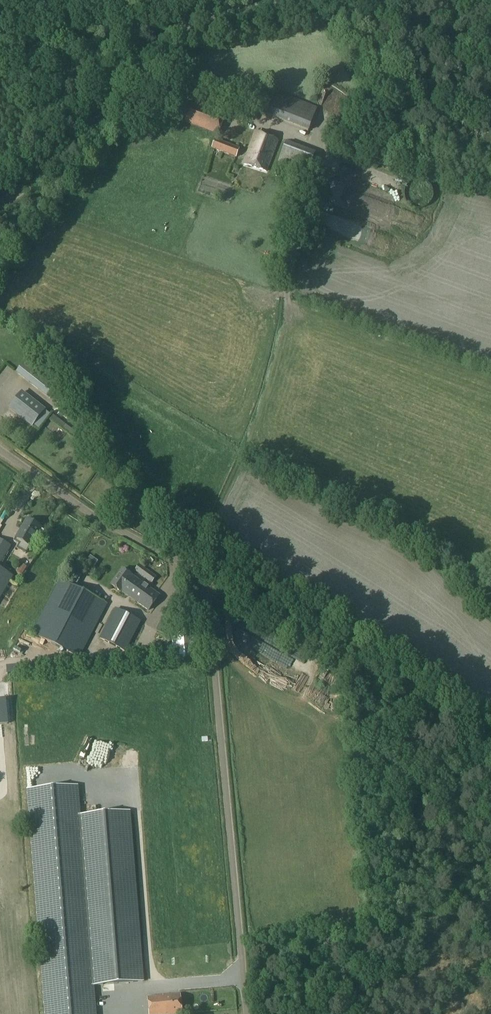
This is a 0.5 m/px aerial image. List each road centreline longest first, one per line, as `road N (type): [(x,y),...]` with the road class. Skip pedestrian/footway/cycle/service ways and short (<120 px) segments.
road 1 (track): [(247,1013),(204,581),(0,448)]
road 2 (track): [(490,38),(393,91),(328,140),(282,285),(282,336),(265,409),(191,573)]
road 3 (unclassified): [(0,201),(57,158),(165,35),(294,0)]
road 4 (track): [(490,383),(282,302)]

